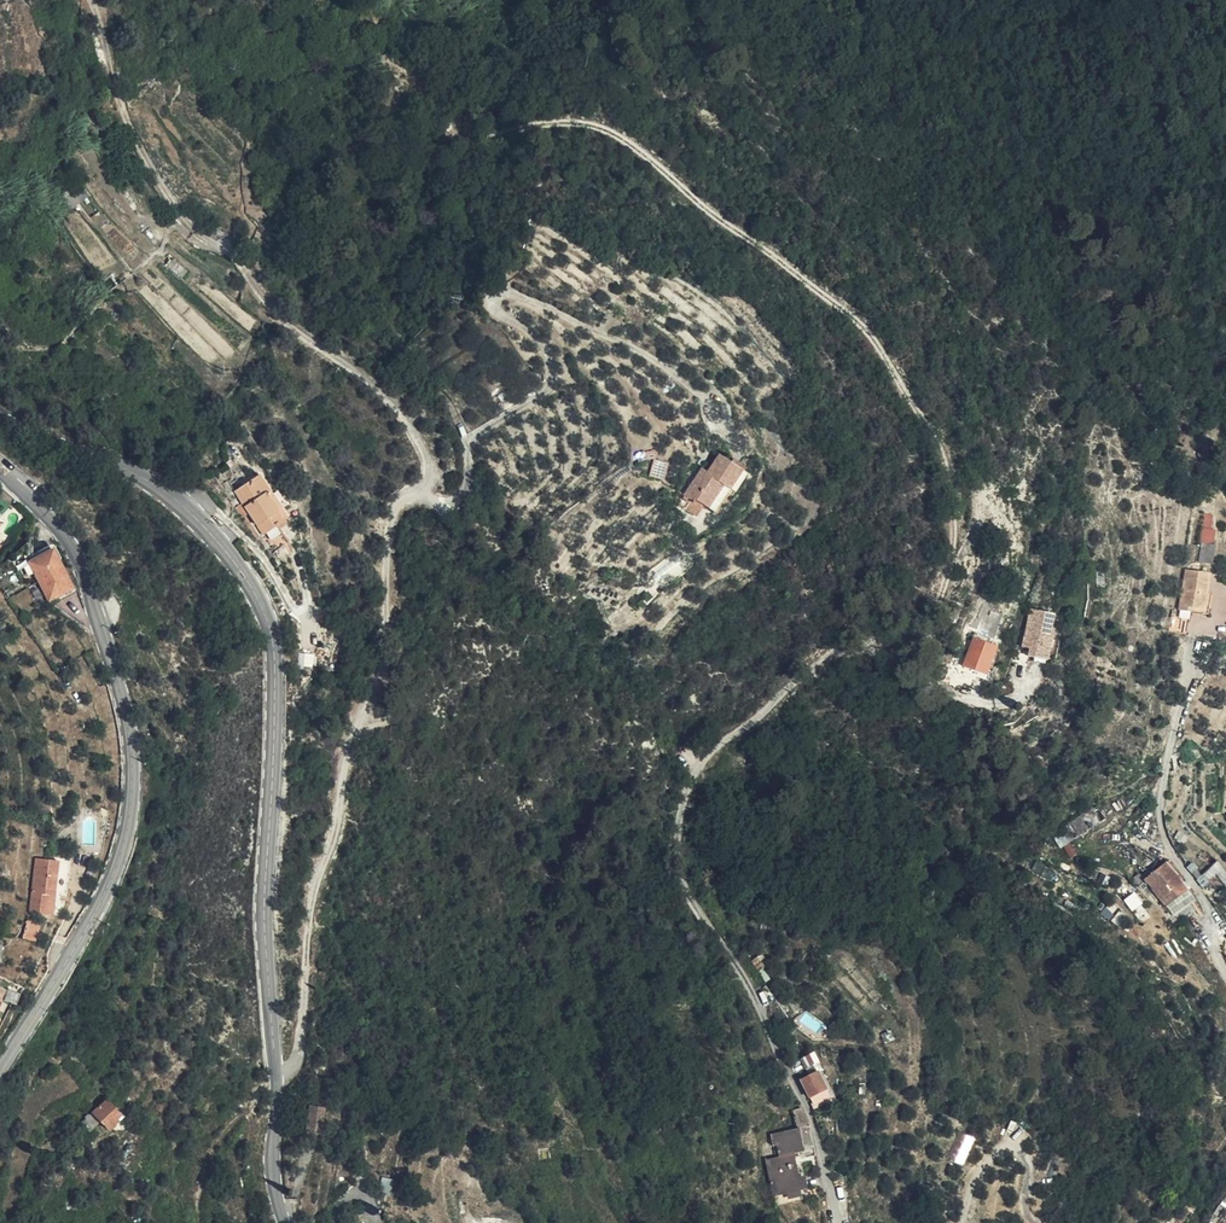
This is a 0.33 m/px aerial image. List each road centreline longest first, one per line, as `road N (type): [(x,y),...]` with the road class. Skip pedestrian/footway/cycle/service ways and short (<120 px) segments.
road 1 (track): [(864,645),(918,629),(953,564),(949,466),(873,341),(702,211),(626,139),(571,121),(453,140),(412,123),(370,0)]
road 2 (tertiary): [(0,418),(147,481),(178,503),(247,580),(267,617),(275,652),(266,932),(276,1079)]
road 3 (tertiary): [(0,1068),(122,859),(134,791),(127,716),(88,578),(70,539),(0,473)]
road 4 (residential): [(276,1079),(299,1055),(314,901),(337,833),(346,743),(382,673),(394,517),(420,493)]
road 5 (track): [(420,493),(428,468),(416,438),(356,372),(279,321),(231,254),(166,192),(123,119),(96,12)]
road 6 (track): [(752,991),(696,905),(679,861),(678,818),(695,773),(729,738),(821,656),(864,645)]
road 7 (track): [(864,645),(933,690),(989,709),(1017,702),(1025,678)]
road 8 (tertiary): [(276,1079),(274,1168),(285,1222)]

